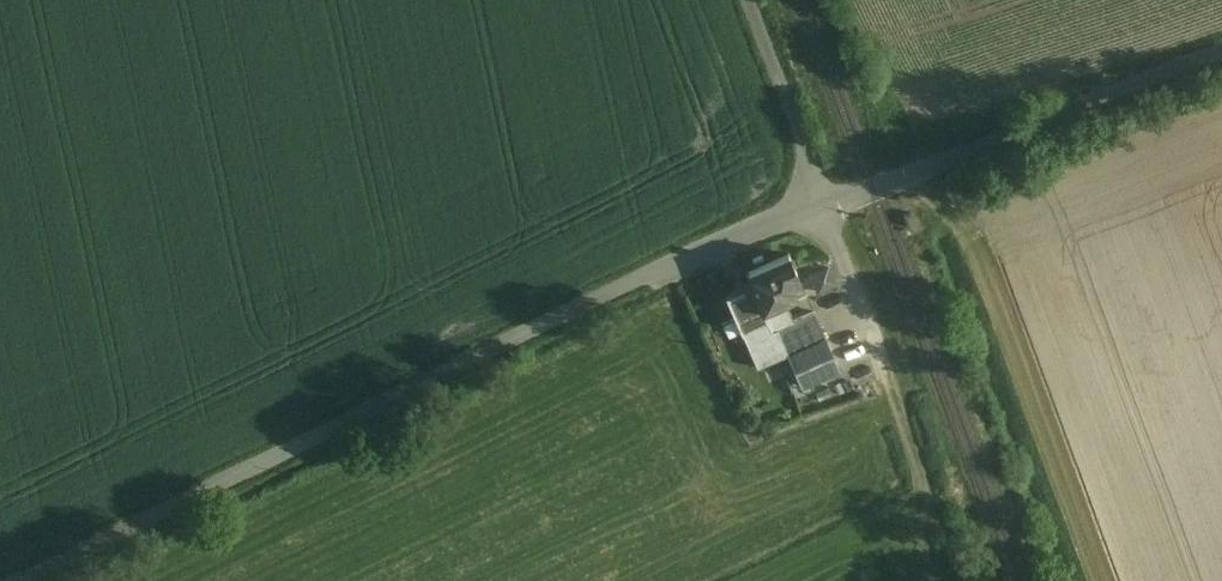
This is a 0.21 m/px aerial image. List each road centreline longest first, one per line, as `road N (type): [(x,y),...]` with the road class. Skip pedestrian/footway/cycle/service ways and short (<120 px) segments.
road 1 (unclassified): [(873,190),(727,243),(27,580)]
road 2 (track): [(824,206),(955,580)]
road 3 (unclassified): [(873,190),(1221,58)]

